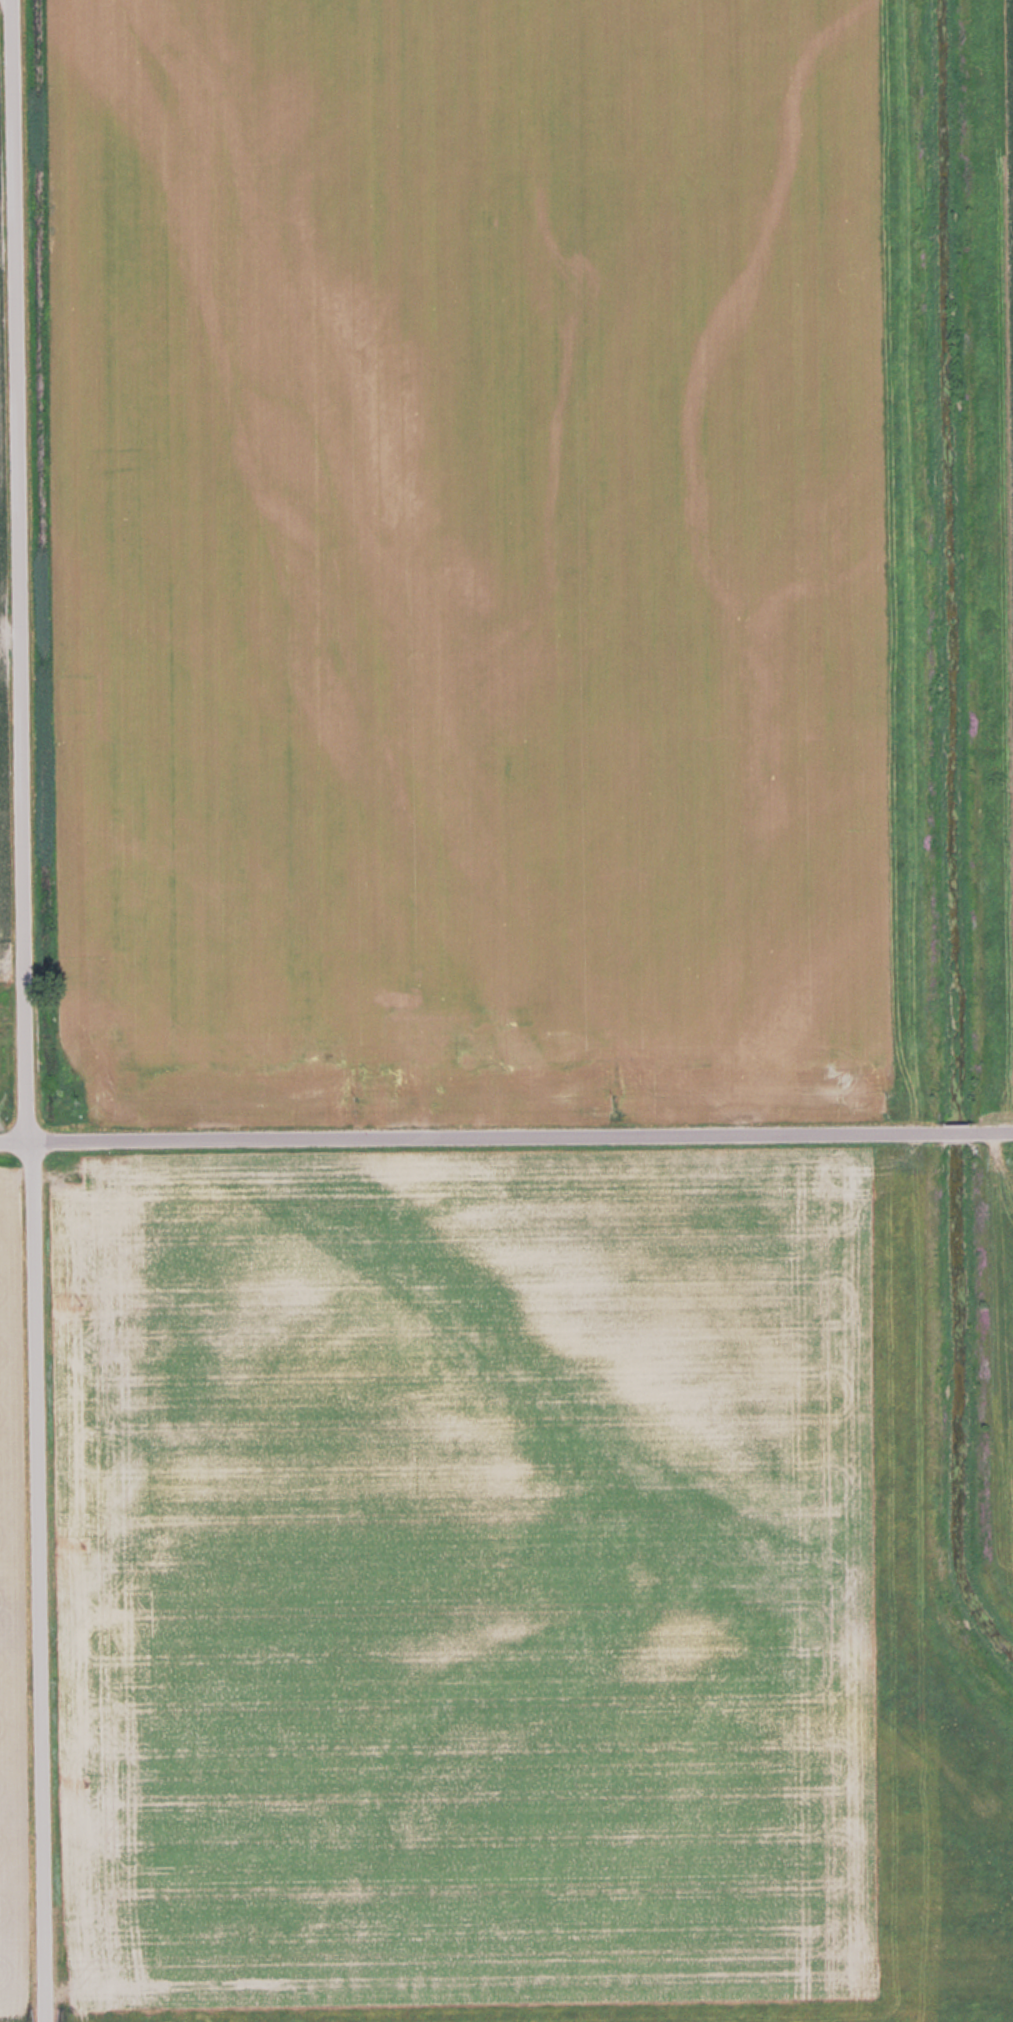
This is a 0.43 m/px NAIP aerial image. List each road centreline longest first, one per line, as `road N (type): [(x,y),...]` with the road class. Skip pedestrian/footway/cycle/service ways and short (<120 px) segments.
road 1 (residential): [(52,2021),(40,1162),(31,1075),(21,0)]
road 2 (residential): [(0,1142),(943,1132)]

